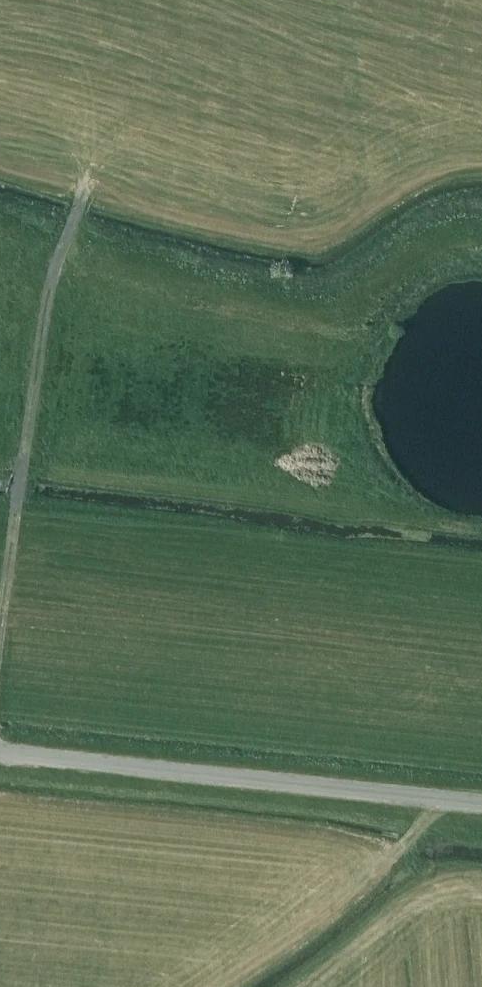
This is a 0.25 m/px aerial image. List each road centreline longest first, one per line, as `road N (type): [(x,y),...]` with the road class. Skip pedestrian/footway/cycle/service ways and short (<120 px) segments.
road 1 (unclassified): [(481,804),(0,753)]

